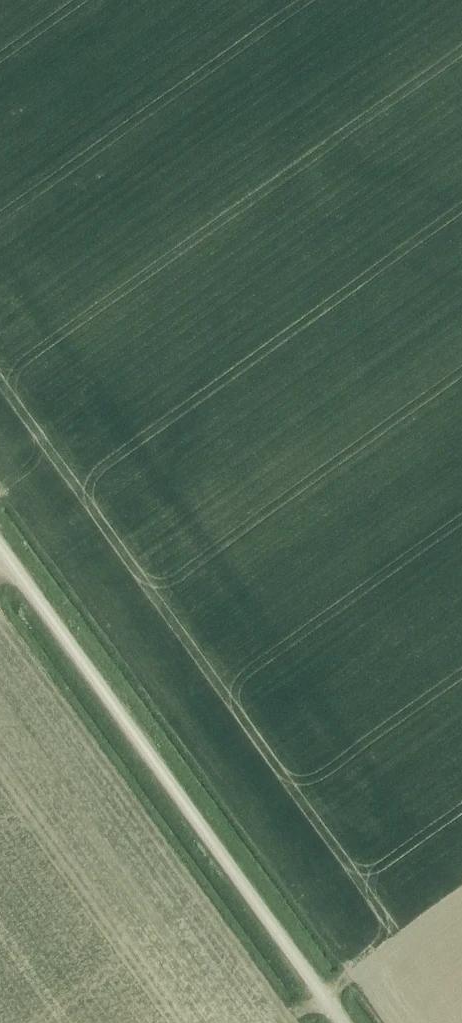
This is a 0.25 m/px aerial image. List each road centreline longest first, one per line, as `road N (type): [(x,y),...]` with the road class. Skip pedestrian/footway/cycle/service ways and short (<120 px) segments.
road 1 (unclassified): [(340,1022),(0,549)]

